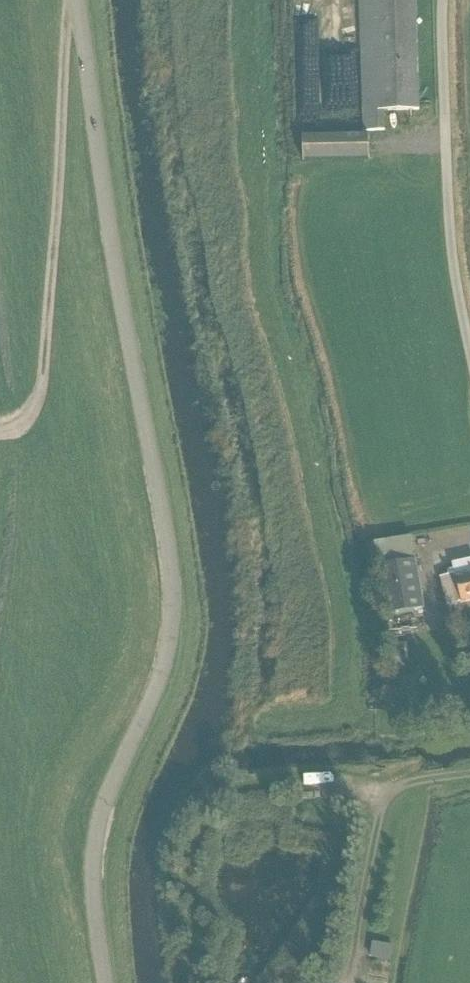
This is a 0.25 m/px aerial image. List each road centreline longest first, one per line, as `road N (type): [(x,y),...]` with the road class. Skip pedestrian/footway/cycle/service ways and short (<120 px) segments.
road 1 (unclassified): [(105,982),(93,894),(99,820),(165,656),(173,587),(75,0)]
road 2 (unclassified): [(469,347),(450,219),(443,0)]

